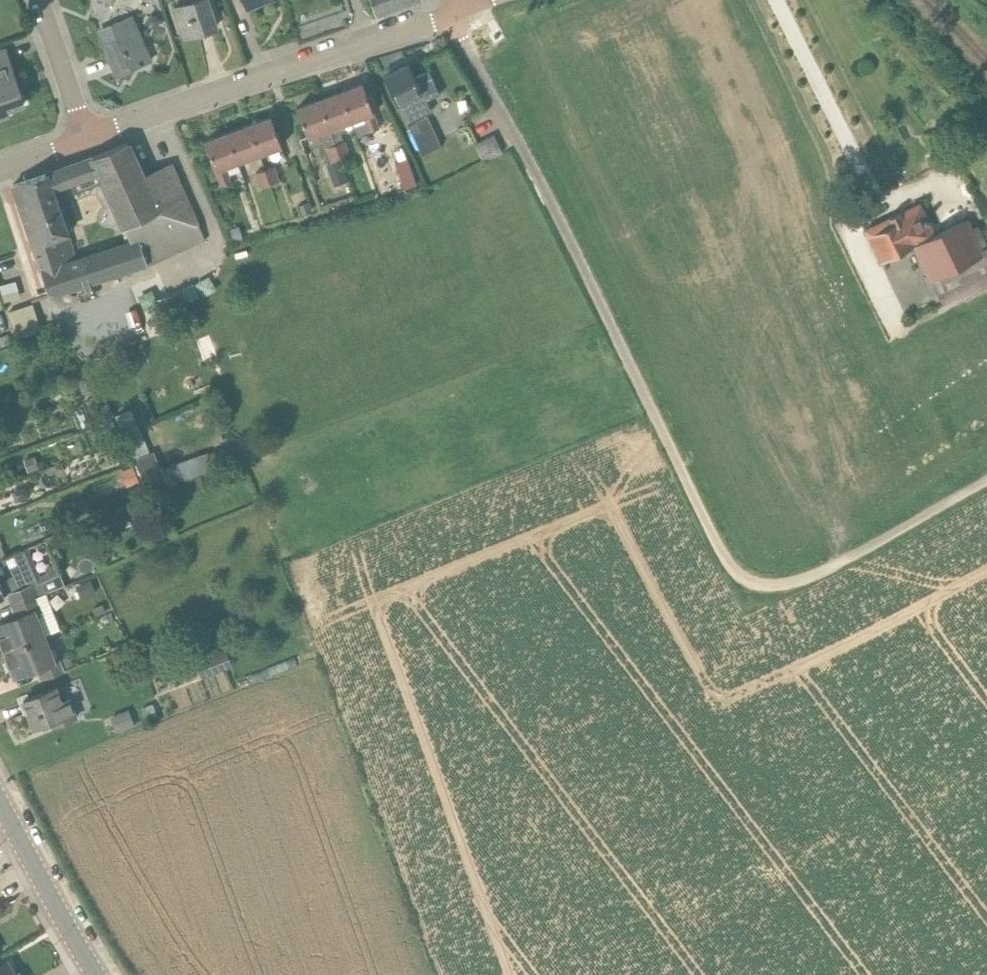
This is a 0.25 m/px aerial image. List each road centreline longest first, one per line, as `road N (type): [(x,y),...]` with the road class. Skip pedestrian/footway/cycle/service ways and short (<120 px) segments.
road 1 (unclassified): [(450,17),(736,573),(765,586),(795,583),(986,481)]
road 2 (unclassified): [(87,139),(450,17)]
road 3 (secondary): [(94,974),(0,810)]
road 4 (residential): [(87,139),(40,0)]

